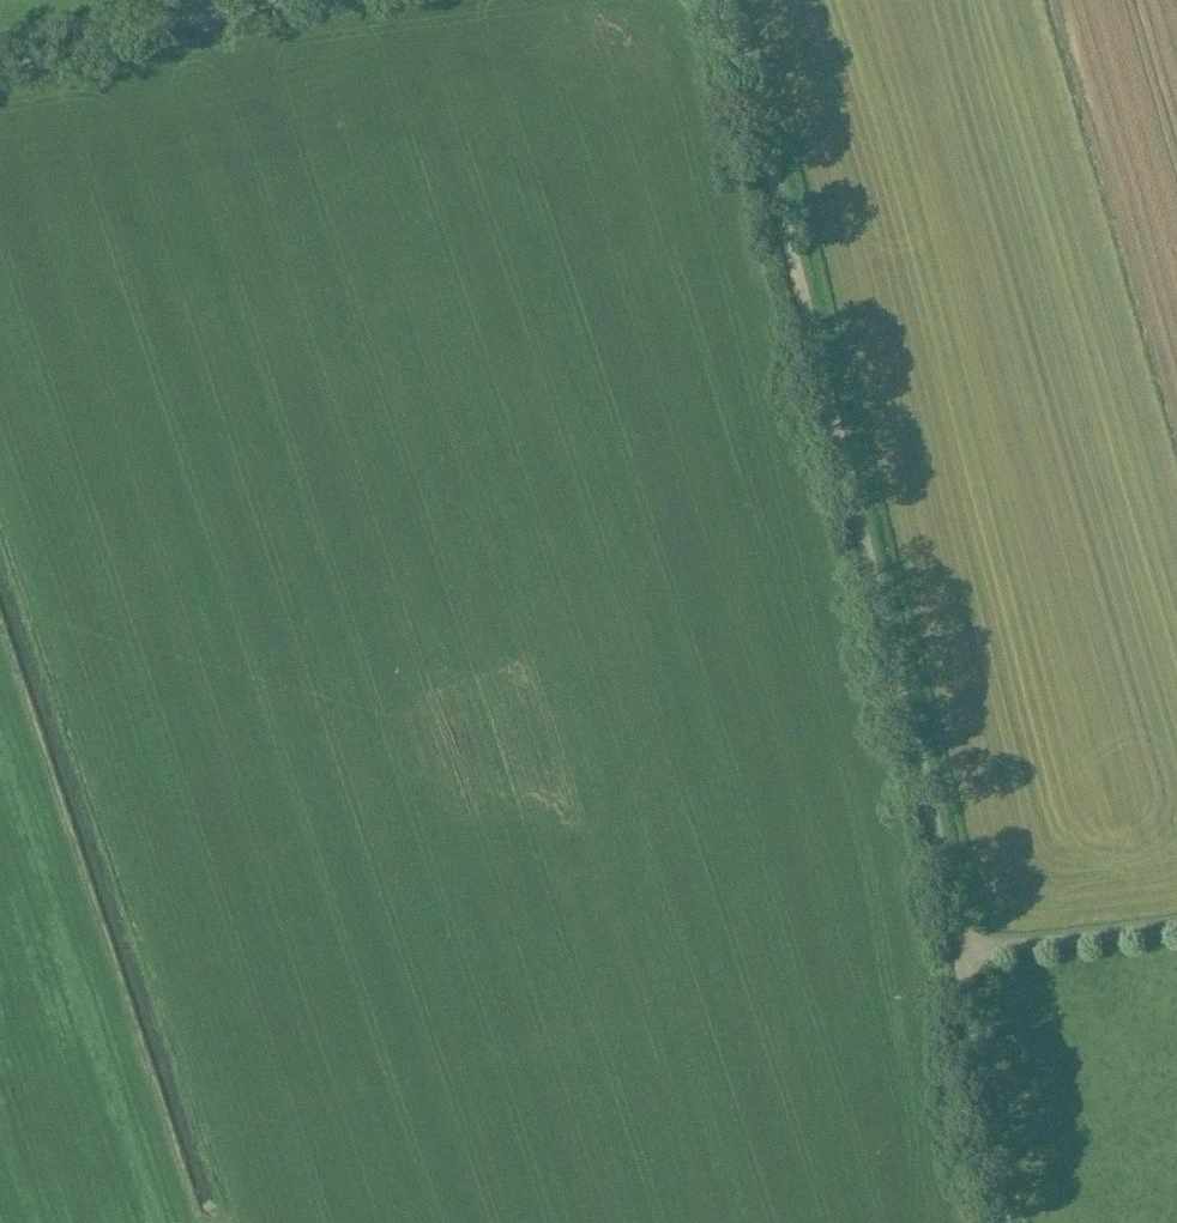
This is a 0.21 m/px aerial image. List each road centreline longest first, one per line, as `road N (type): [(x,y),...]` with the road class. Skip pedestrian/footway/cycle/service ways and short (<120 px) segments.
road 1 (unclassified): [(1003,1222),(963,950),(767,142),(717,0)]
road 2 (unclassified): [(276,0),(0,65)]

